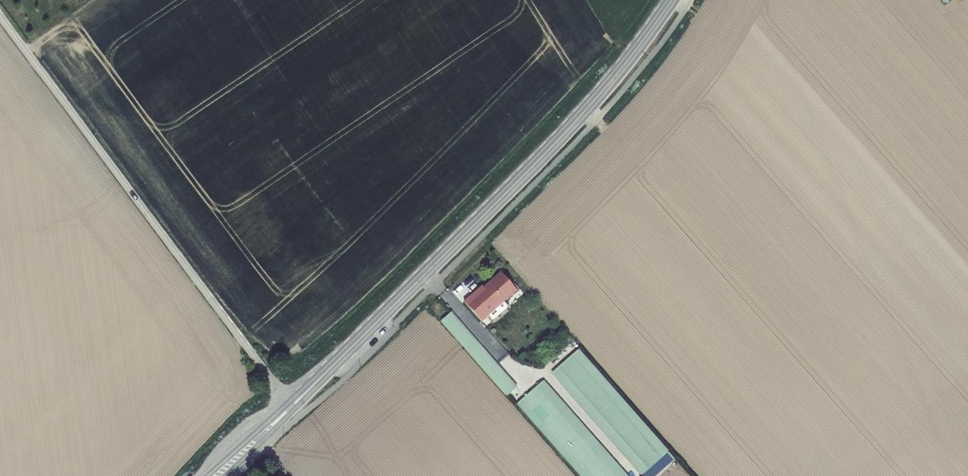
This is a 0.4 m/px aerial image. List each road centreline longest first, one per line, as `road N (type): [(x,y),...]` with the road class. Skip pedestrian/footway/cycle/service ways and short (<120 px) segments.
road 1 (tertiary): [(294,405),(583,113),(671,0)]
road 2 (residential): [(0,15),(294,405)]

